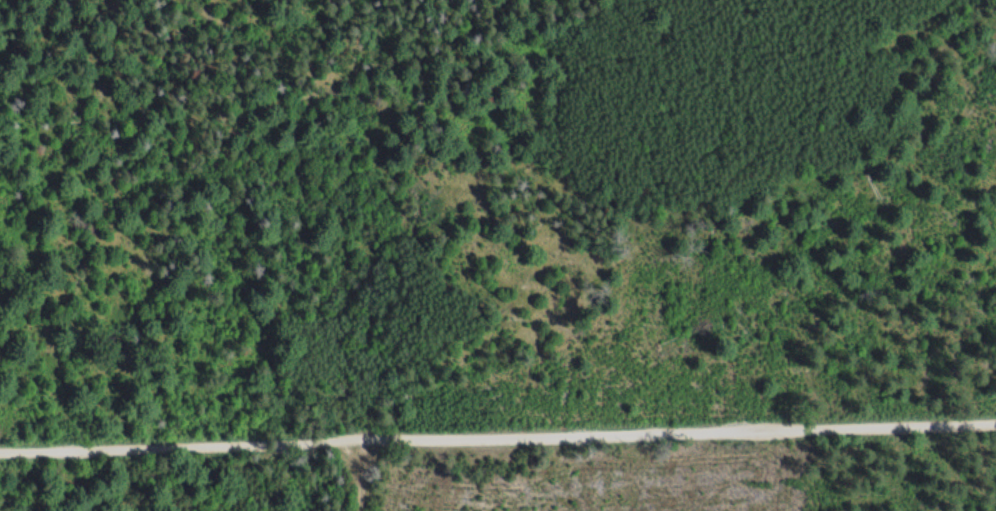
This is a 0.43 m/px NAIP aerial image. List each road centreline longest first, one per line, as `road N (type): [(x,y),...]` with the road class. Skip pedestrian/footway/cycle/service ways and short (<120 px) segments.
road 1 (track): [(995,422),(0,454)]
road 2 (track): [(635,433),(514,282),(425,70),(420,0)]

